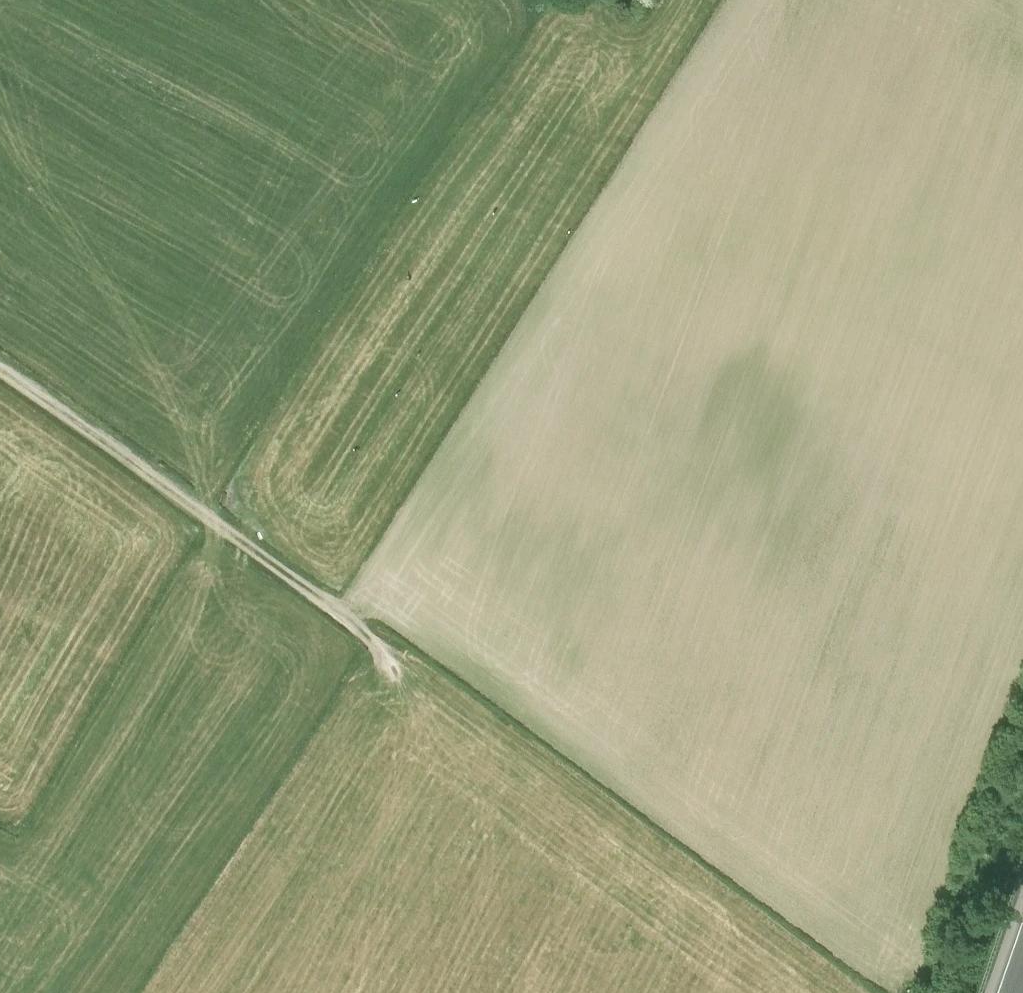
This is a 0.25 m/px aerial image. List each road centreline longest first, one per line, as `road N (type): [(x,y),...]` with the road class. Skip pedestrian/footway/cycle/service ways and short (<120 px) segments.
road 1 (track): [(380,639),(0,376)]
road 2 (track): [(1022,742),(931,992)]

